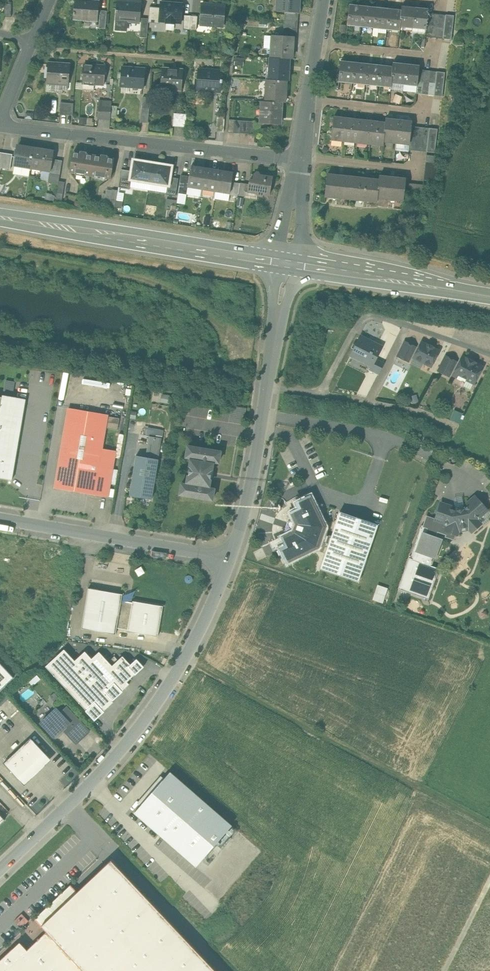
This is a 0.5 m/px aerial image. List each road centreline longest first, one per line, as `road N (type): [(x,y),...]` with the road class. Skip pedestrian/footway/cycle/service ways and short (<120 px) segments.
road 1 (unclassified): [(0,867),(163,696),(194,648),(232,556)]
road 2 (residential): [(0,131),(302,158)]
road 3 (secondary): [(288,262),(0,216)]
road 4 (track): [(489,354),(377,316),(363,323),(325,394),(268,389)]
road 5 (unclassified): [(244,507),(288,262)]
road 6 (unclassified): [(0,516),(232,556)]
road 7 (secondary): [(489,294),(288,262)]
road 8 (residential): [(190,59),(29,48)]
road 9 (track): [(456,426),(325,394)]

